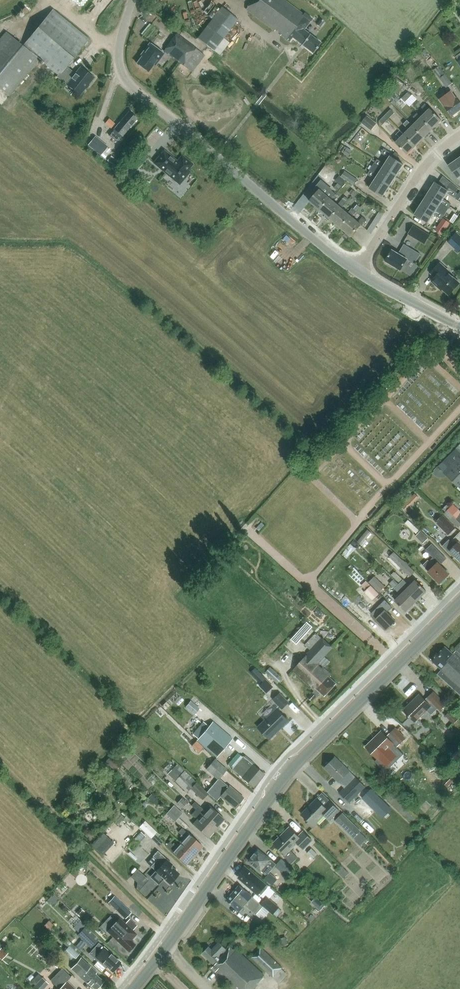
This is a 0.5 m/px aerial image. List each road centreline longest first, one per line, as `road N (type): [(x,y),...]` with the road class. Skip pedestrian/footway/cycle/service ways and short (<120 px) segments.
road 1 (secondary): [(134,988),(286,776),(459,602)]
road 2 (tertiary): [(357,269),(125,75),(123,31),(132,0)]
road 3 (residential): [(357,269),(424,167),(459,135)]

